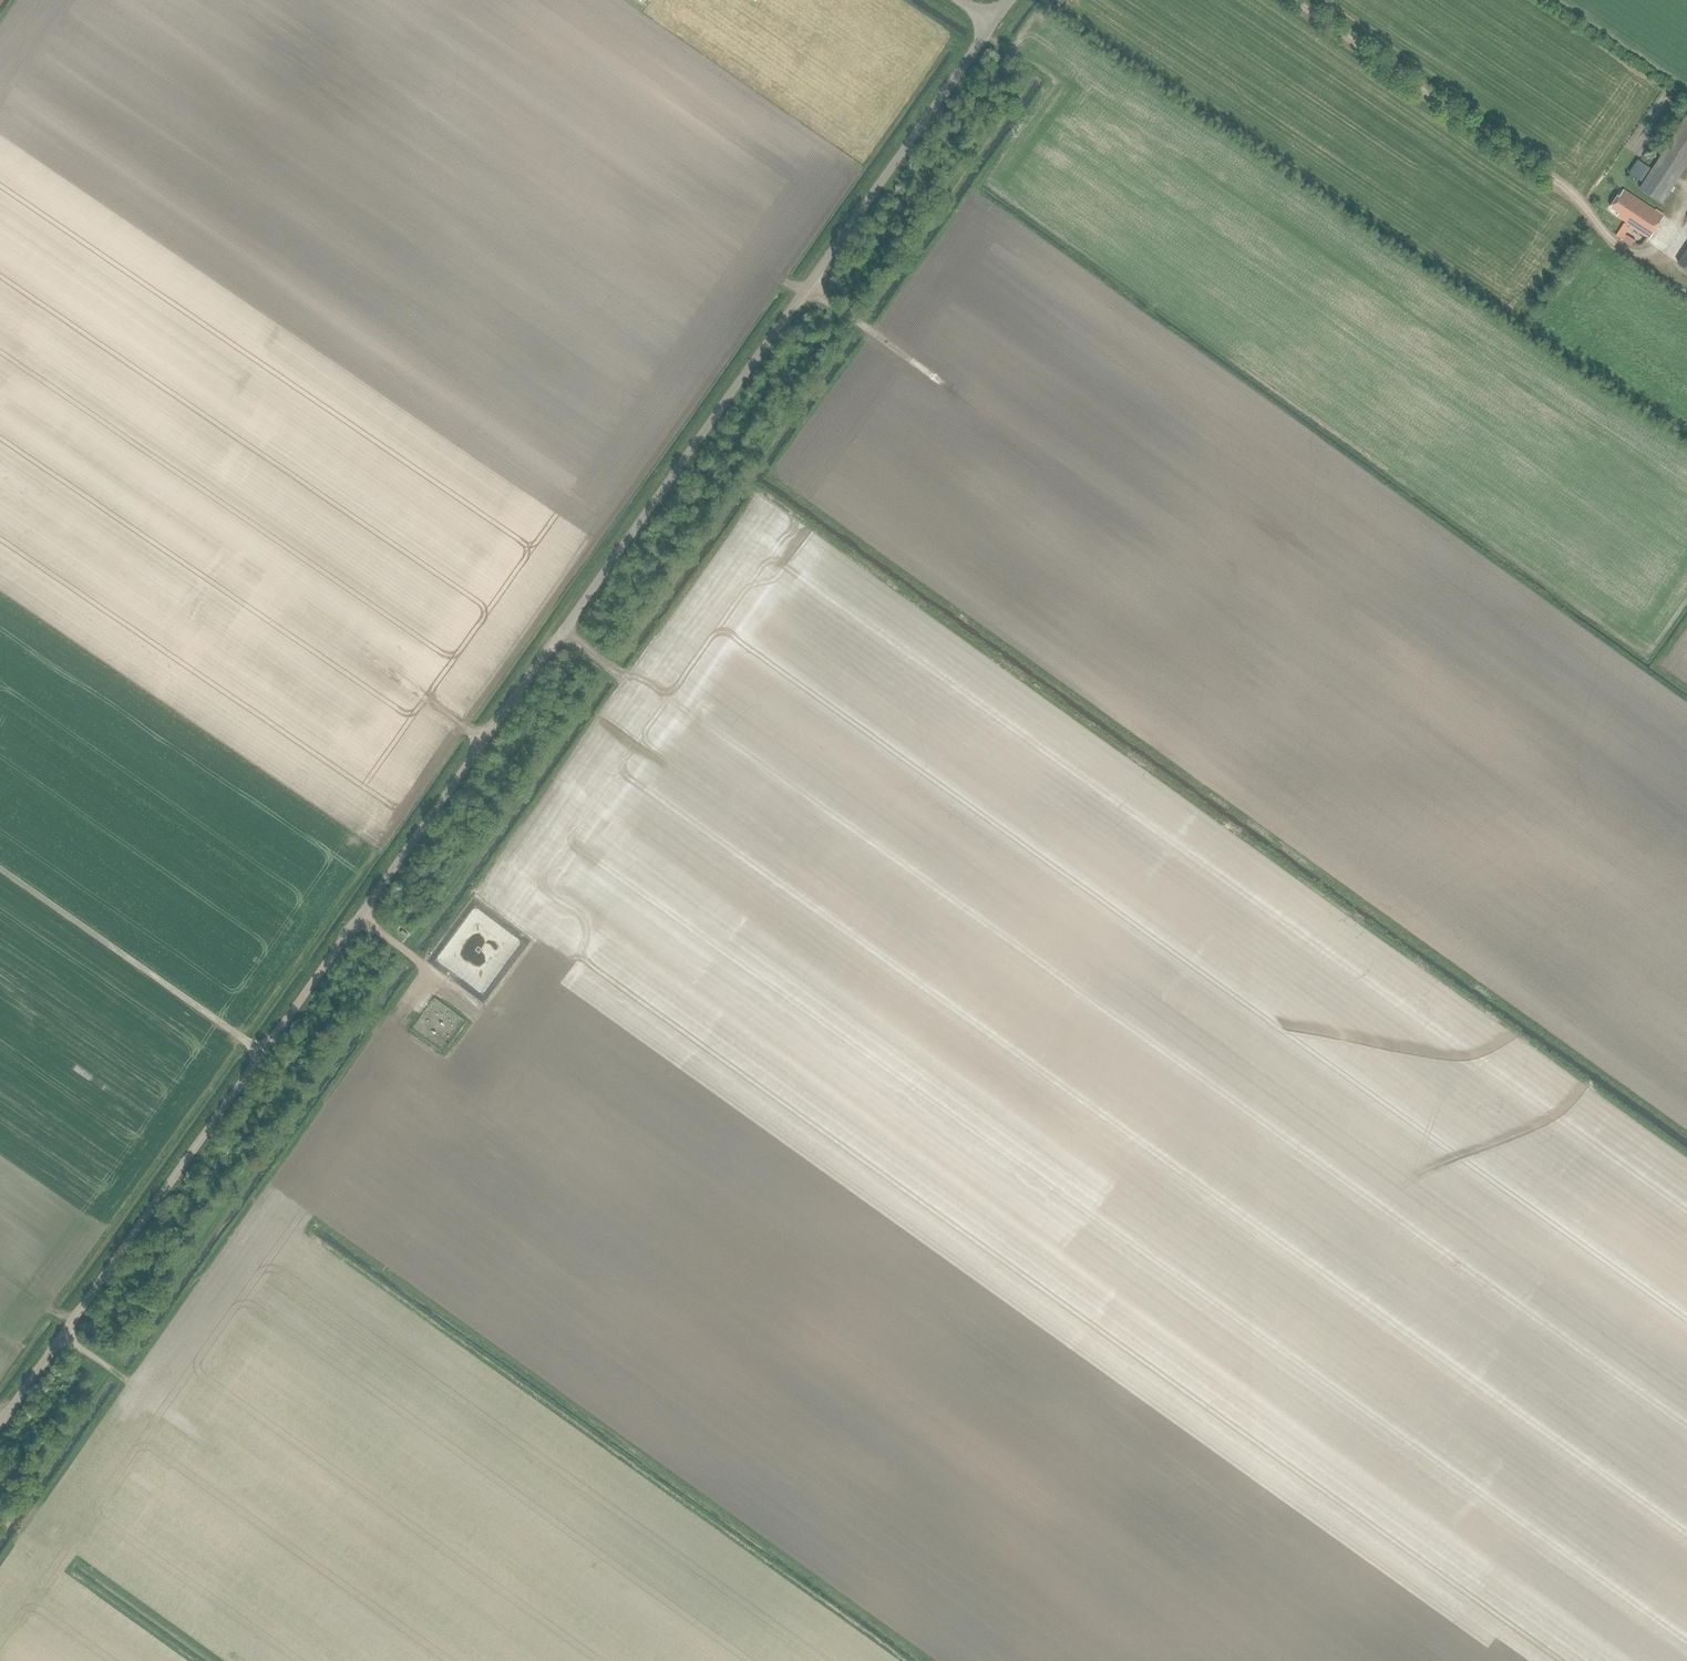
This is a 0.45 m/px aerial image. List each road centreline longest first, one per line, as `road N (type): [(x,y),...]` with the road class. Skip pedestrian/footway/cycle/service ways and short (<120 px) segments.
road 1 (unclassified): [(0,1419),(991,24)]

